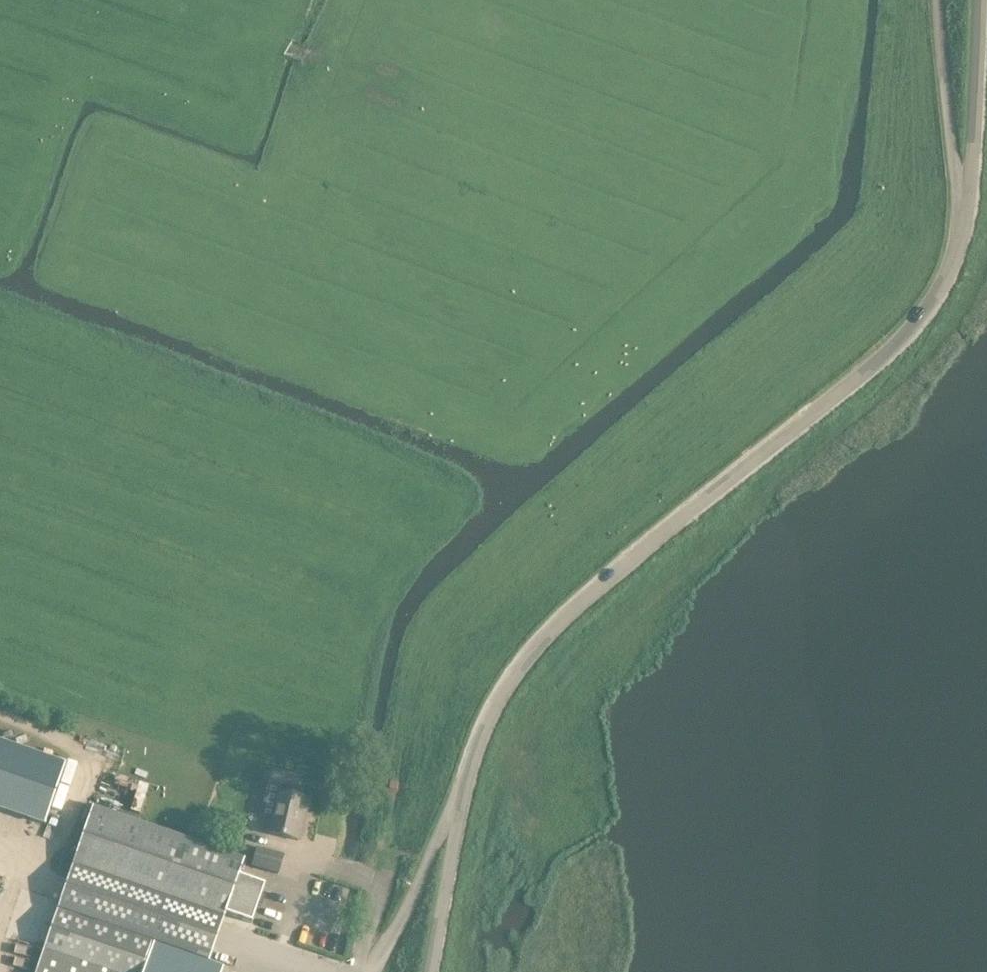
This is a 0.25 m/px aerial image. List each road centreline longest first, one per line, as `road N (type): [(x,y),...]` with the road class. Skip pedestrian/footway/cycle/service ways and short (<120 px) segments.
road 1 (tertiary): [(433,971),(460,815),(511,677),(594,595),(920,322),(961,252),(978,138),(985,0)]

